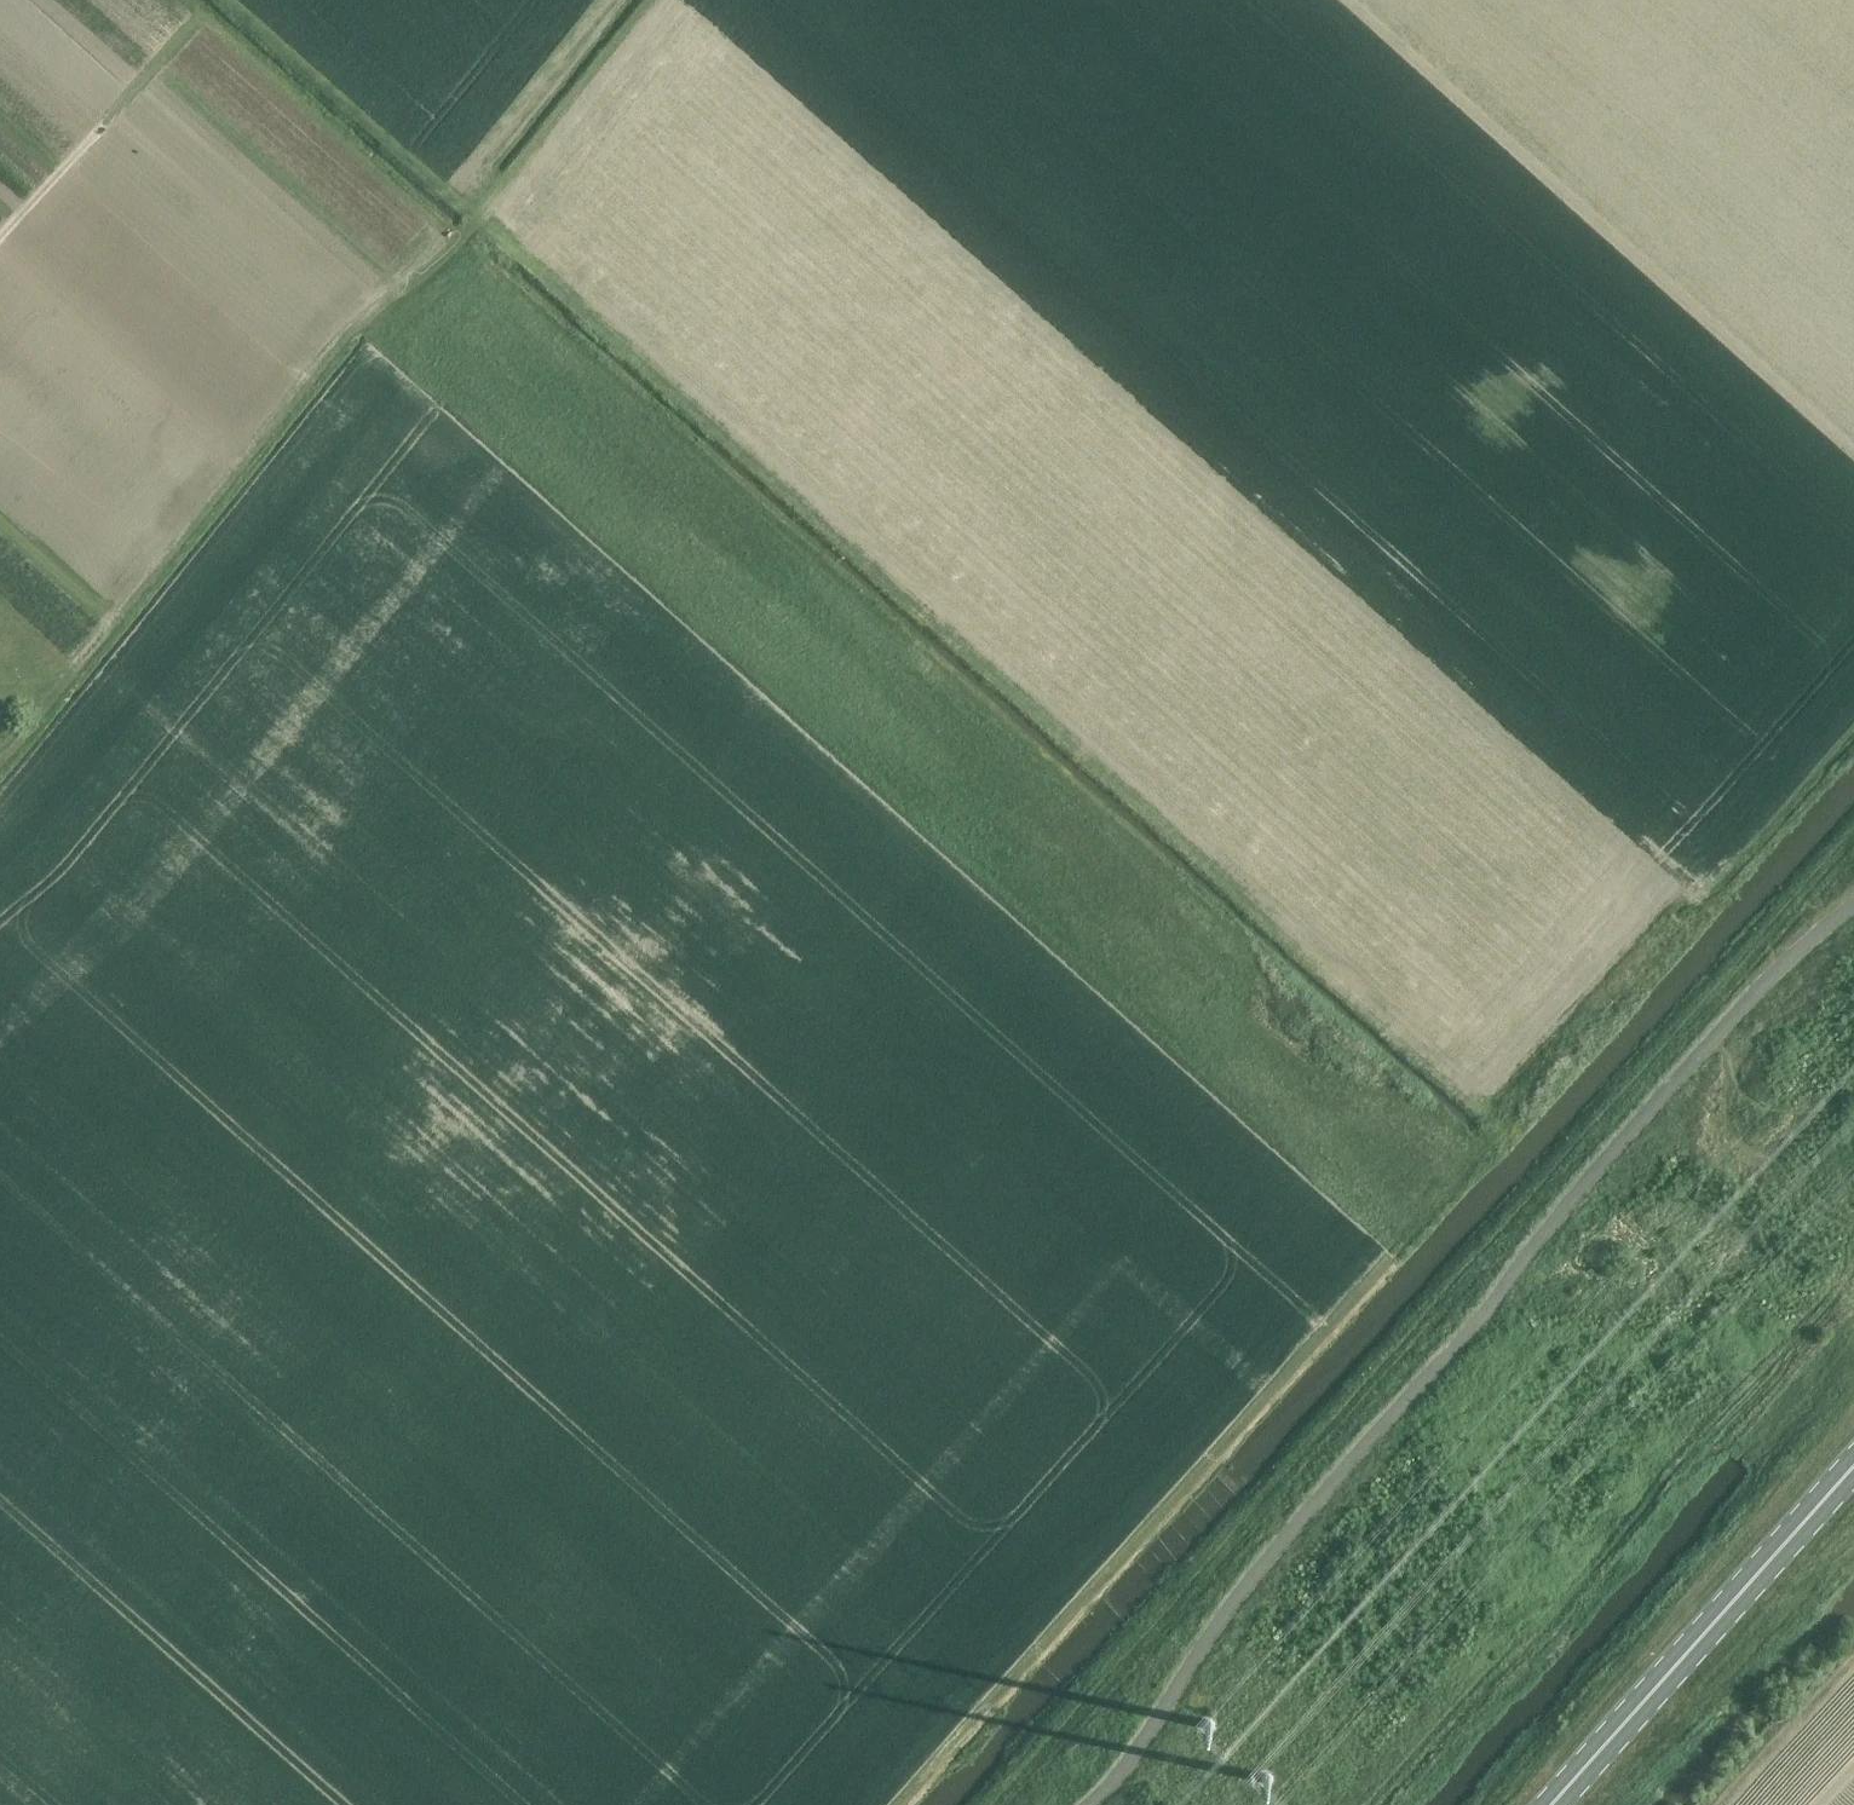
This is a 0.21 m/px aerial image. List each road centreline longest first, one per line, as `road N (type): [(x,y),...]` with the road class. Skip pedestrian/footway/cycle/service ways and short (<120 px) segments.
road 1 (track): [(304,387),(344,328),(482,216),(655,0)]
road 2 (primary): [(1551,1804),(1853,1465)]

